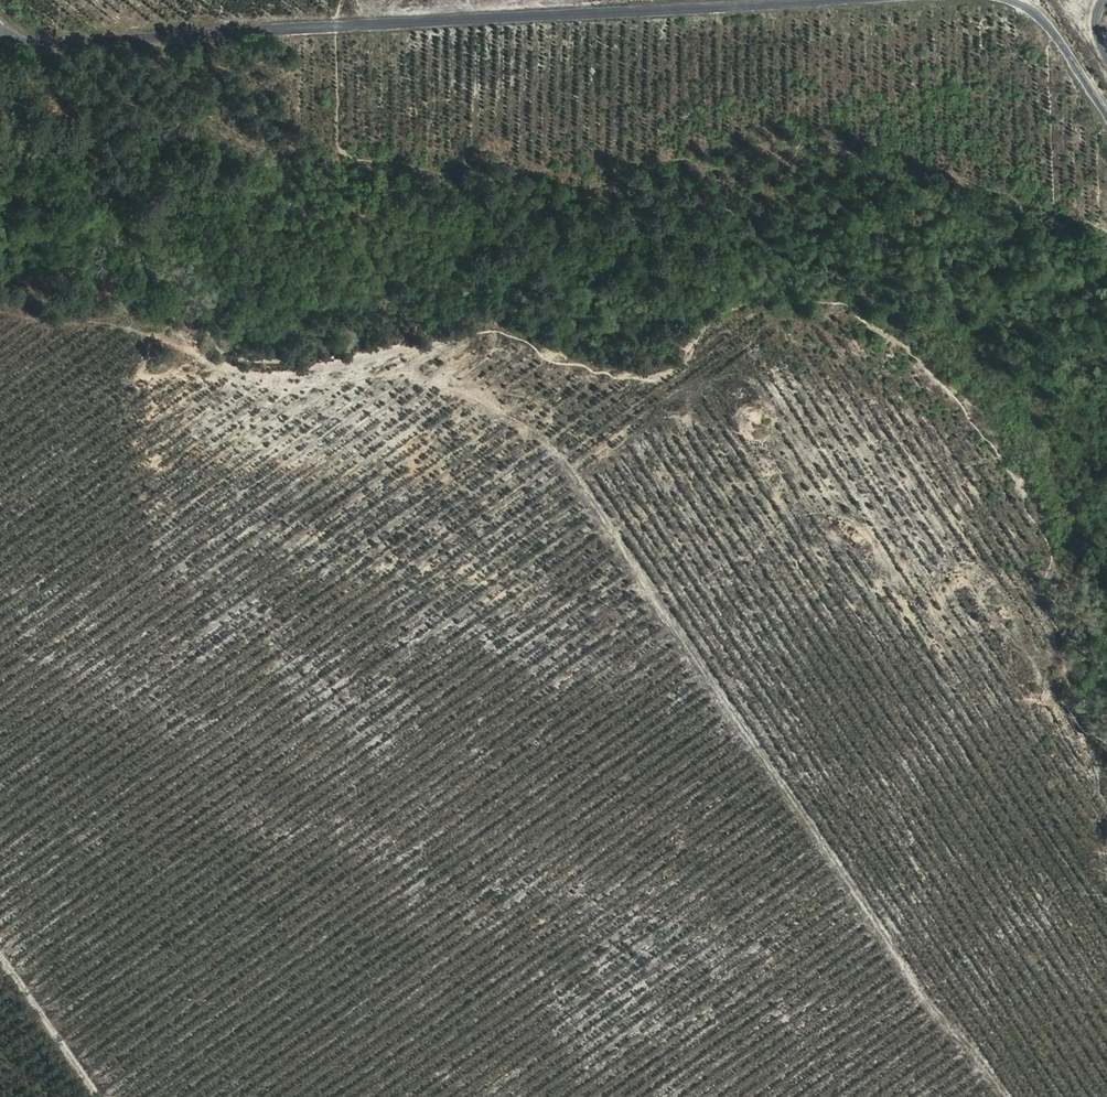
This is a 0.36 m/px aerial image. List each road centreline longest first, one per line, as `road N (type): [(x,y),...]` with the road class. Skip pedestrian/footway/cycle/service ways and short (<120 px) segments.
road 1 (residential): [(0,29),(37,41),(1036,1),(1106,102)]
road 2 (track): [(105,1096),(0,945)]

